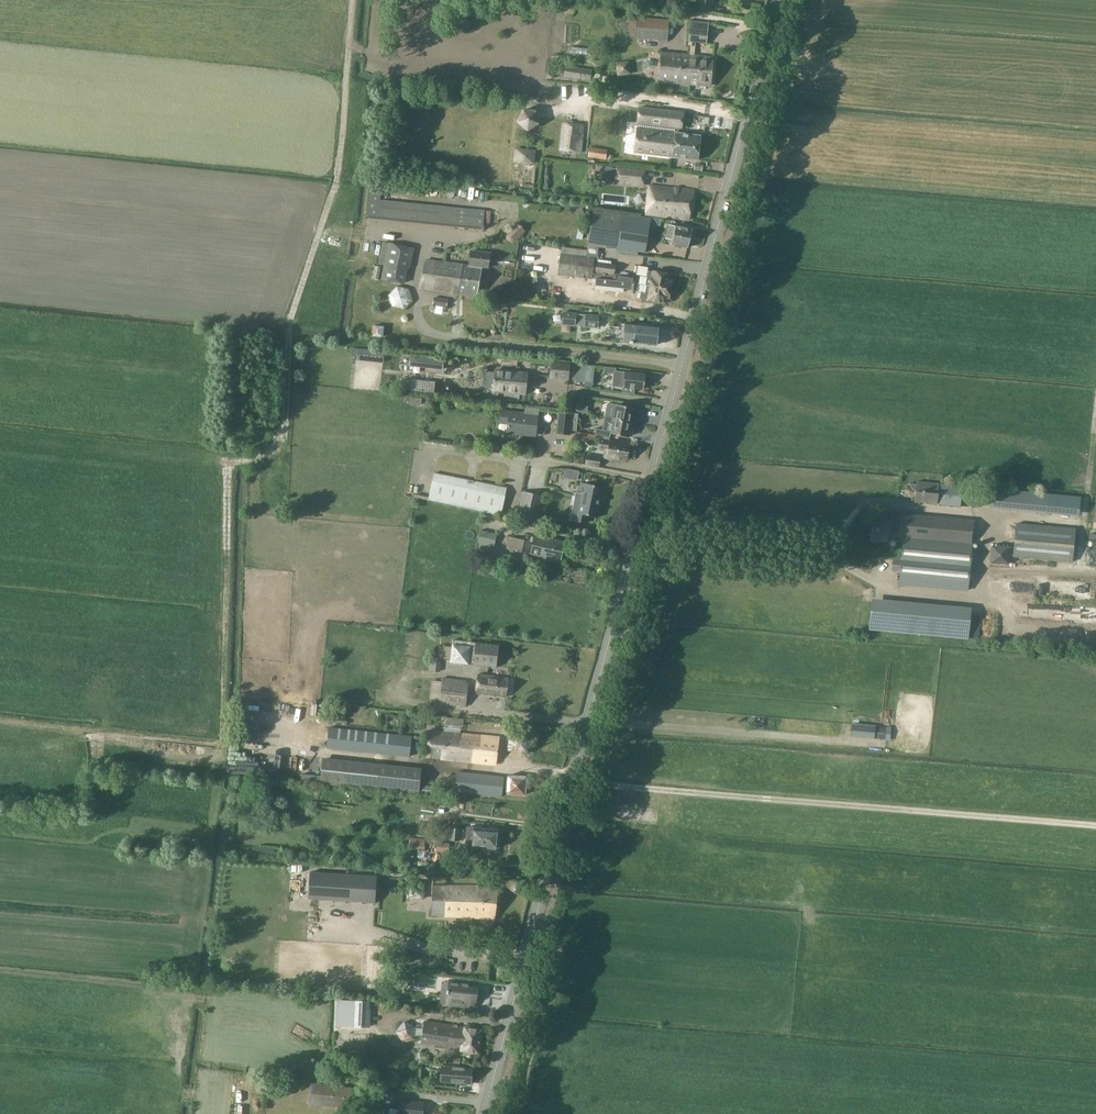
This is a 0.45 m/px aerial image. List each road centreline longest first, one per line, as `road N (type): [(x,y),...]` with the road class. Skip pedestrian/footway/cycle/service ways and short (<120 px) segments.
road 1 (secondary): [(491,1113),(683,364)]
road 2 (track): [(604,784),(1095,827)]
road 3 (track): [(1095,574),(1045,573),(978,598),(899,592),(827,553),(866,500),(988,514)]
road 4 (secondary): [(683,364),(779,0)]
road 5 (track): [(589,721),(890,744)]
road 6 (residential): [(683,364),(438,334),(425,329),(418,309)]
road 7 (track): [(827,553),(637,536)]

